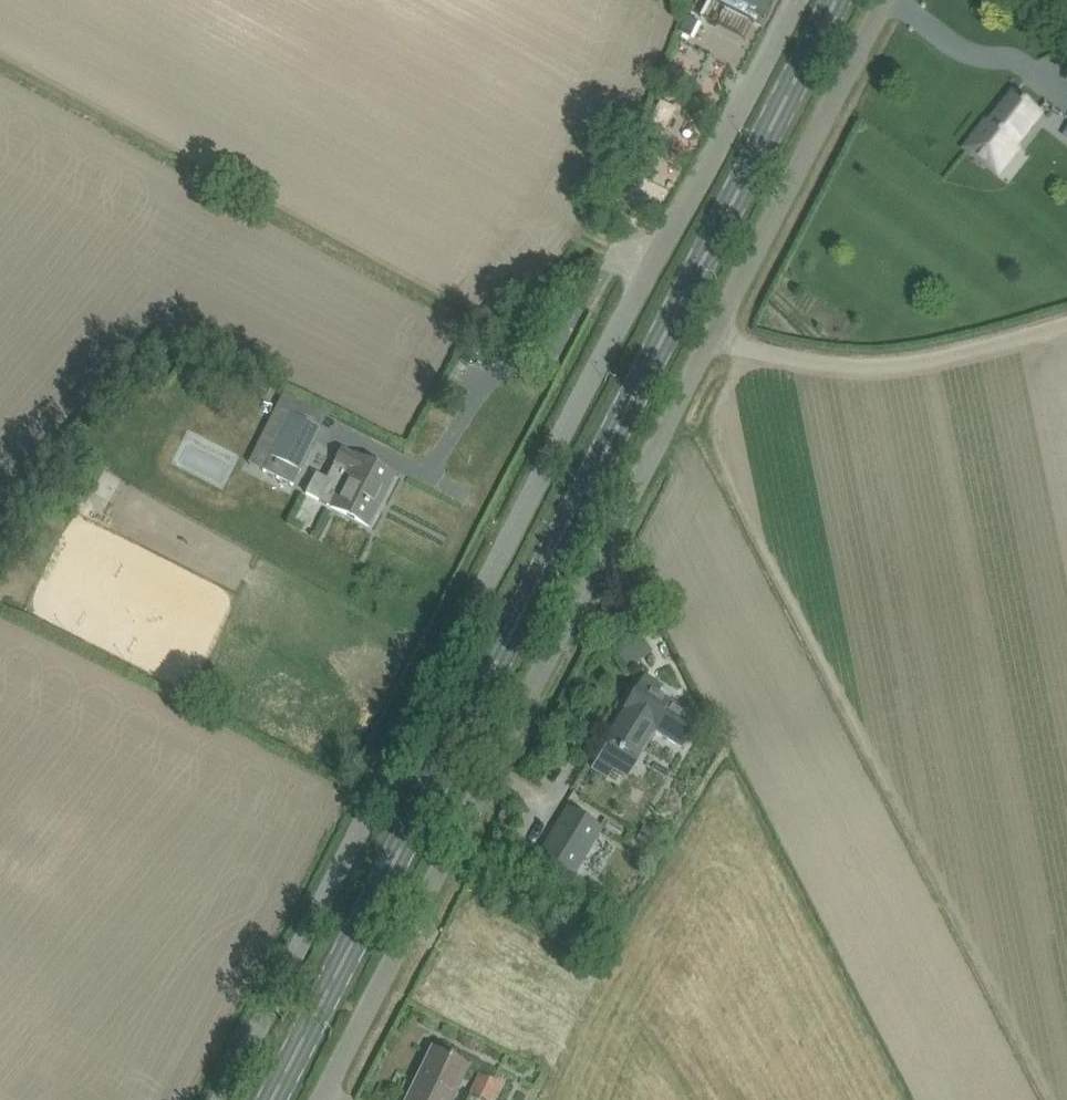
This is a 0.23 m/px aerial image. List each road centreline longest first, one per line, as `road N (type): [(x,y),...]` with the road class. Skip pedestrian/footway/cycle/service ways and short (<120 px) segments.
road 1 (unclassified): [(218,1099),(795,0)]
road 2 (primary): [(272,1099),(834,0)]
road 3 (unclassified): [(322,1099),(884,0)]

